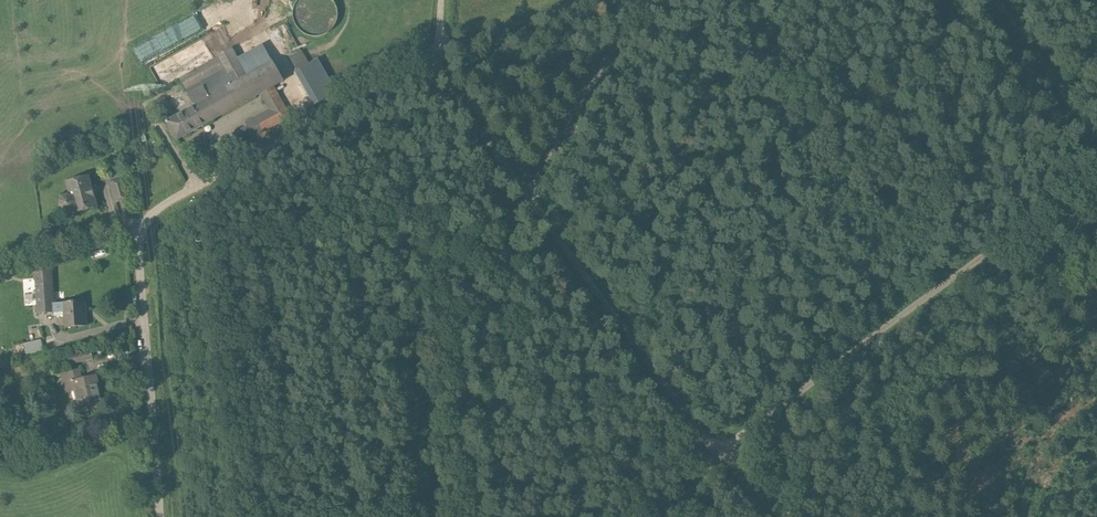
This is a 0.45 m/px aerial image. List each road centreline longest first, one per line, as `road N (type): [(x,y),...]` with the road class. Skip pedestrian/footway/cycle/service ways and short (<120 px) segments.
road 1 (residential): [(161,516),(139,213),(435,56)]
road 2 (track): [(1096,169),(711,458)]
road 3 (track): [(994,0),(1096,135)]

